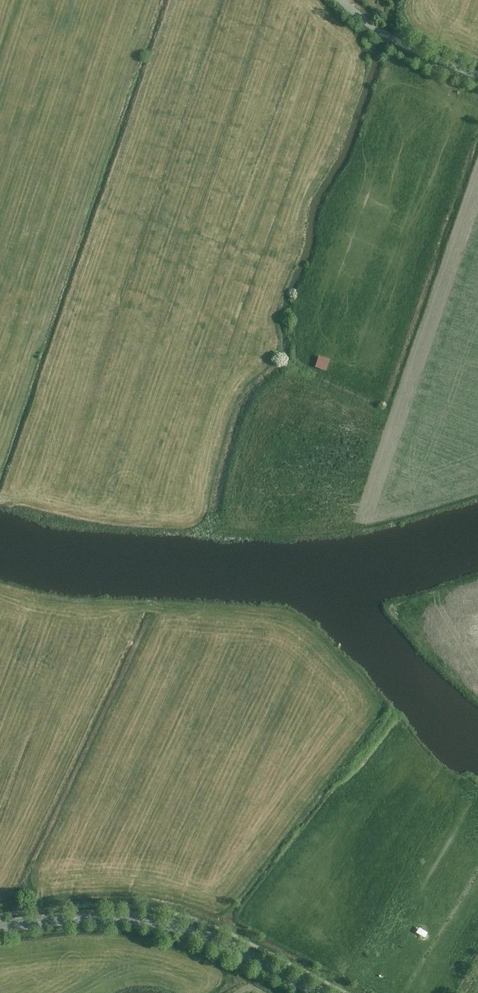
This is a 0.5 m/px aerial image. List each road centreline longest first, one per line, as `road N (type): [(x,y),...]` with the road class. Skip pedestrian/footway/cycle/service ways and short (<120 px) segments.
road 1 (tertiary): [(321,992),(222,943),(145,920),(0,927)]
road 2 (track): [(477,71),(383,31),(346,0)]

